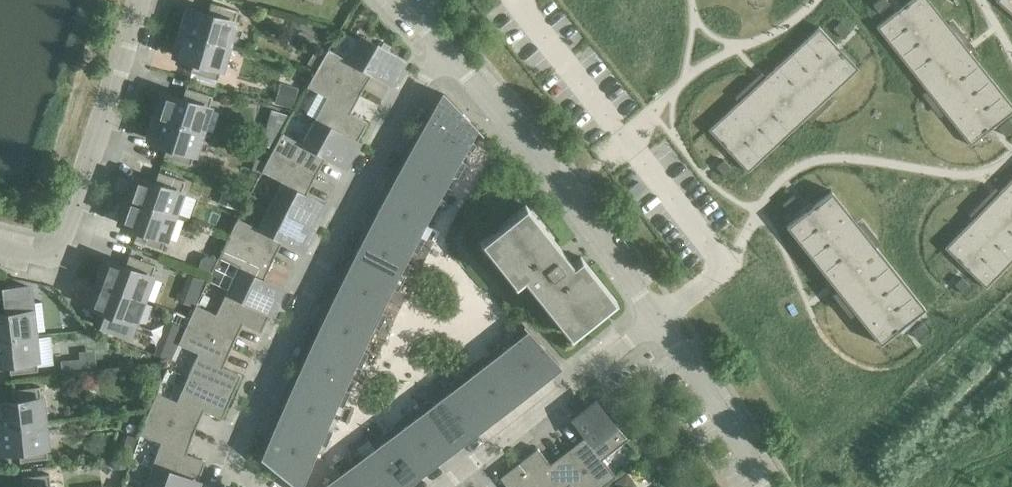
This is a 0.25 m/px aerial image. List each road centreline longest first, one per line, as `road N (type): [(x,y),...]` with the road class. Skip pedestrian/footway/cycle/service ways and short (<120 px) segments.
road 1 (residential): [(230,471),(444,46)]
road 2 (residential): [(657,319),(727,267),(519,0)]
road 3 (residential): [(657,319),(444,46)]
road 4 (residential): [(0,249),(54,261),(133,0)]
road 5 (residential): [(657,319),(440,486)]
road 6 (residential): [(766,486),(657,319)]

